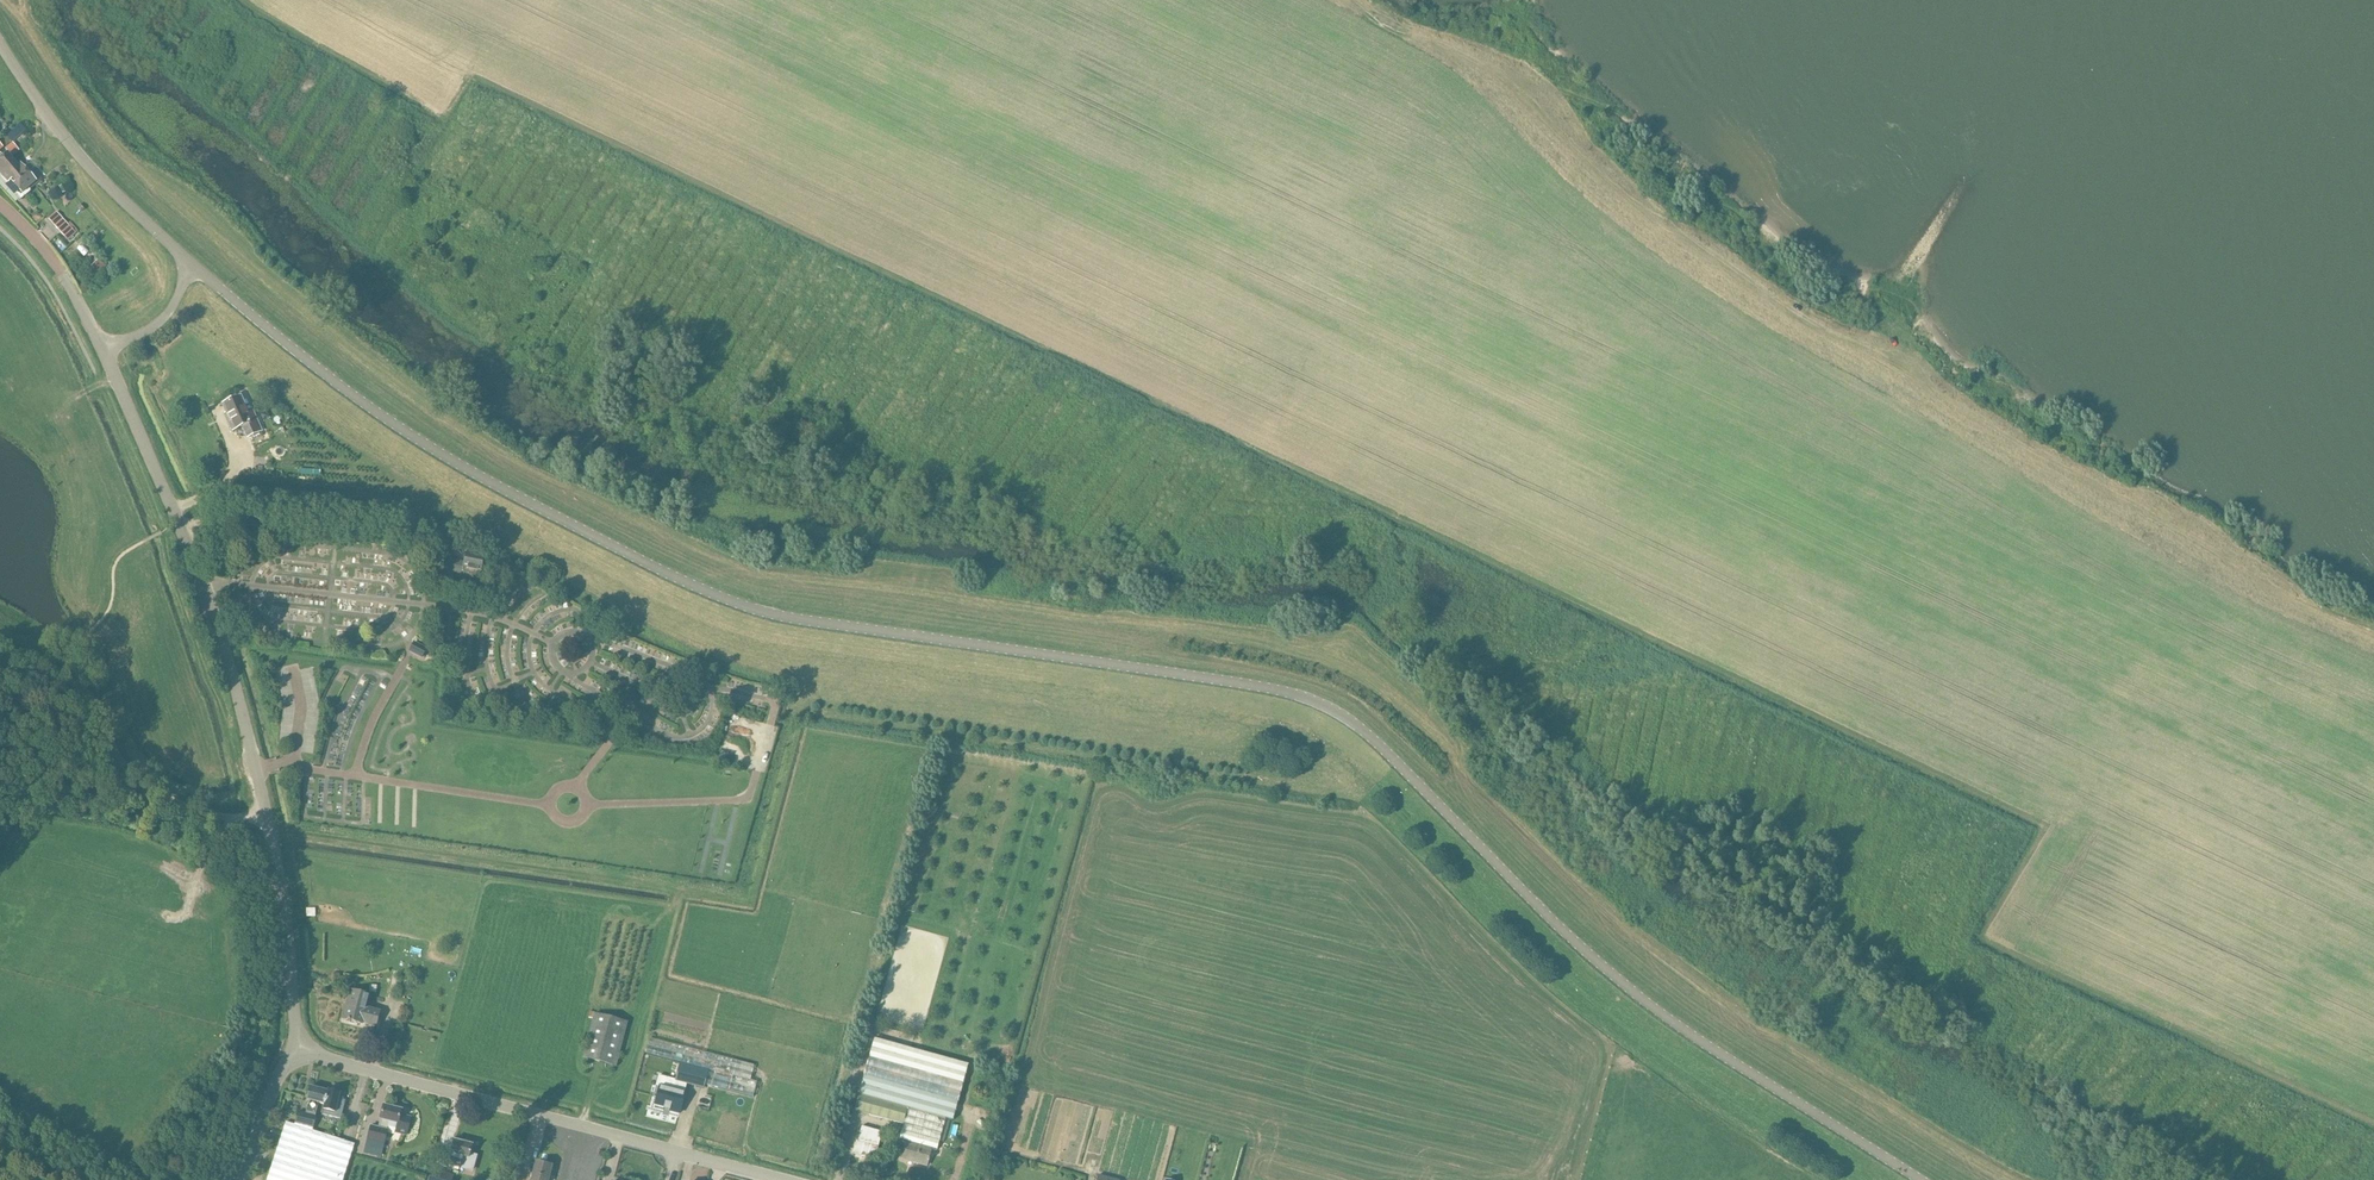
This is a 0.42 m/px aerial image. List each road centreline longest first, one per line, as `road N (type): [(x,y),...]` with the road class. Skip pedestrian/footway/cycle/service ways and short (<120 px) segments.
road 1 (tertiary): [(1922,1179),(1633,991),(1383,749),(1327,707),(1247,684),(745,607),(614,548),(417,441),(186,258)]
road 2 (track): [(2373,632),(2294,600),(1896,363),(1812,322),(1599,170),(1489,68),(1391,30),(1350,0)]
road 3 (unclassified): [(292,1046),(284,911),(245,721),(203,584),(103,351)]
road 4 (unclassified): [(785,1179),(292,1046)]
road 5 (track): [(214,842),(251,882),(262,974),(258,1036),(208,1179)]
road 6 (tertiary): [(186,258),(83,160),(0,44)]
road 7 (track): [(11,777),(81,774),(172,829),(214,842)]
road 8 (unclassified): [(243,1179),(292,1046)]
road 9 (unclassified): [(103,351),(162,320),(176,303),(186,258)]

